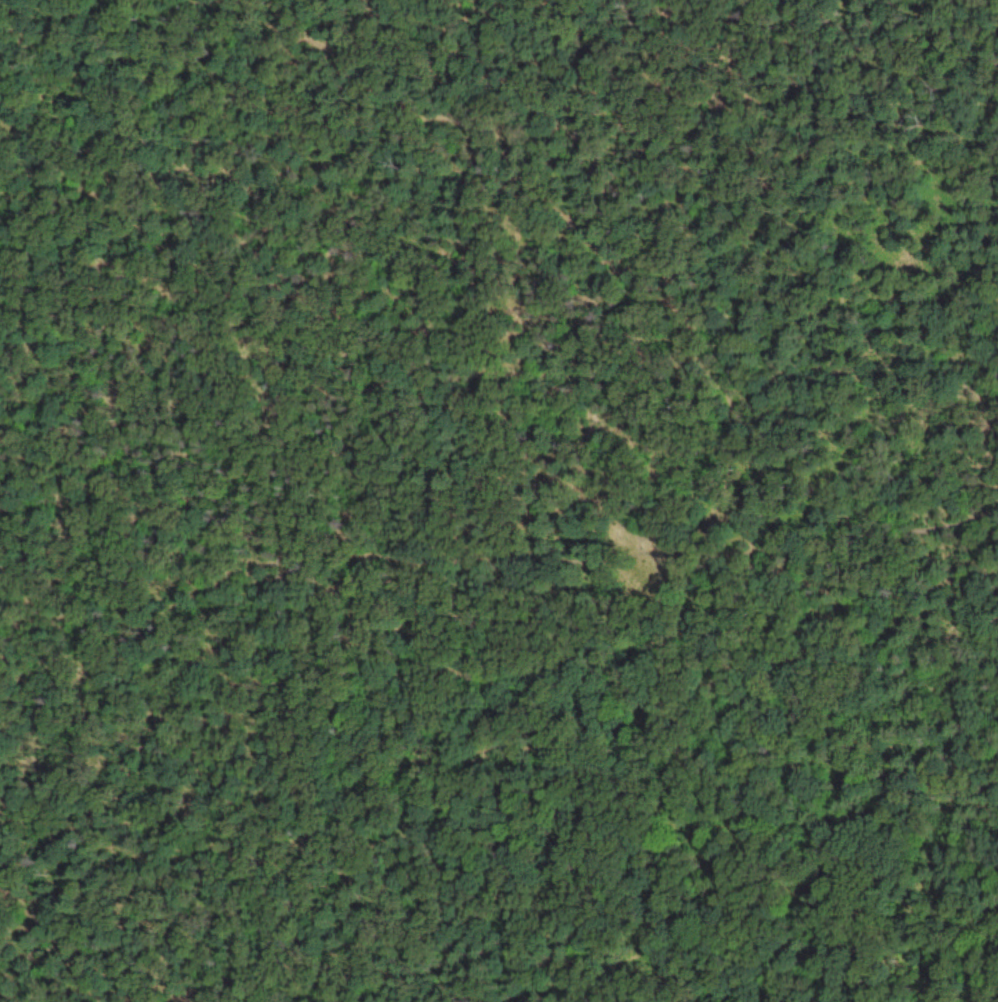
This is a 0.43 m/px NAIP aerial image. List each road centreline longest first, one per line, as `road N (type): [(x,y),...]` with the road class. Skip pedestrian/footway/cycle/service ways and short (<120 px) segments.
road 1 (track): [(0,751),(997,859)]

